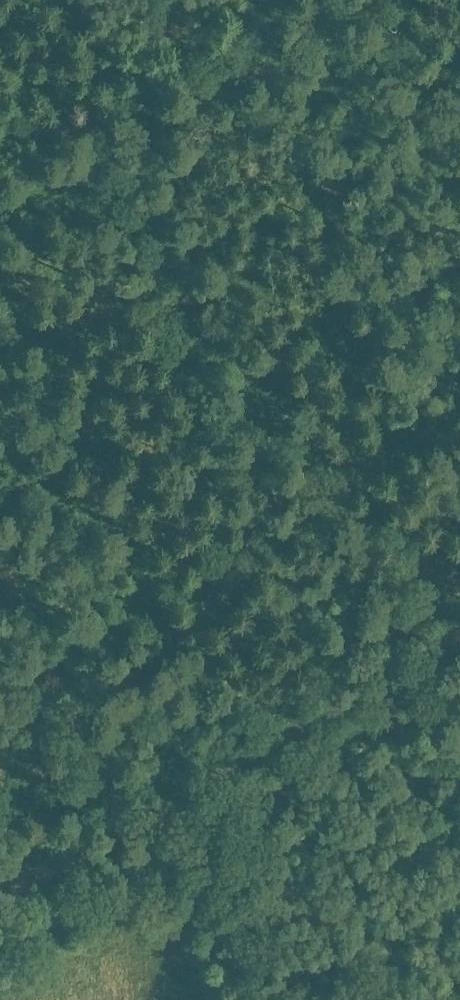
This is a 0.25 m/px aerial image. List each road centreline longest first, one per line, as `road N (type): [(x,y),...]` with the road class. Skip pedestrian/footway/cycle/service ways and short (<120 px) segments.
road 1 (track): [(0,894),(142,827),(459,641)]
road 2 (track): [(0,206),(349,0)]
road 3 (track): [(155,853),(0,557)]

